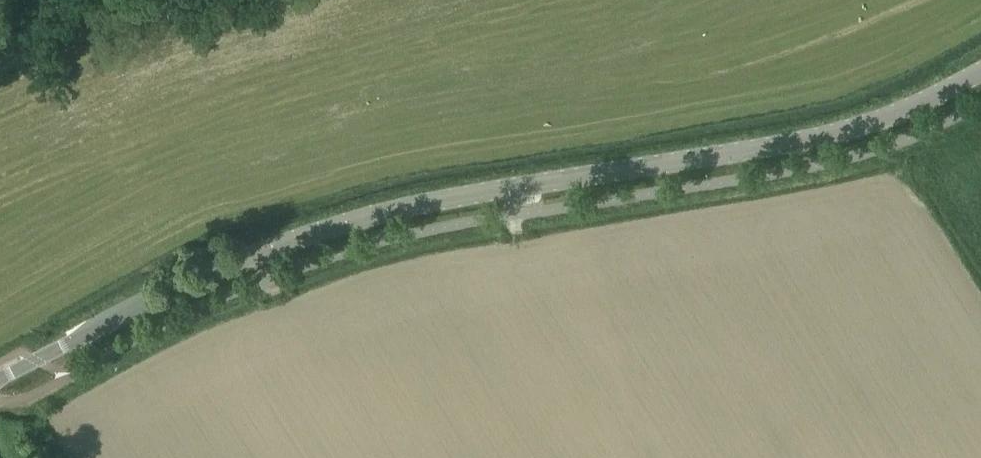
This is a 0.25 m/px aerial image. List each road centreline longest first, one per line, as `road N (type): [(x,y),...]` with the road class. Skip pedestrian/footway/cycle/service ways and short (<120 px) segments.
road 1 (tertiary): [(0,379),(222,267),(327,231),(485,193),(863,125),(980,71)]

